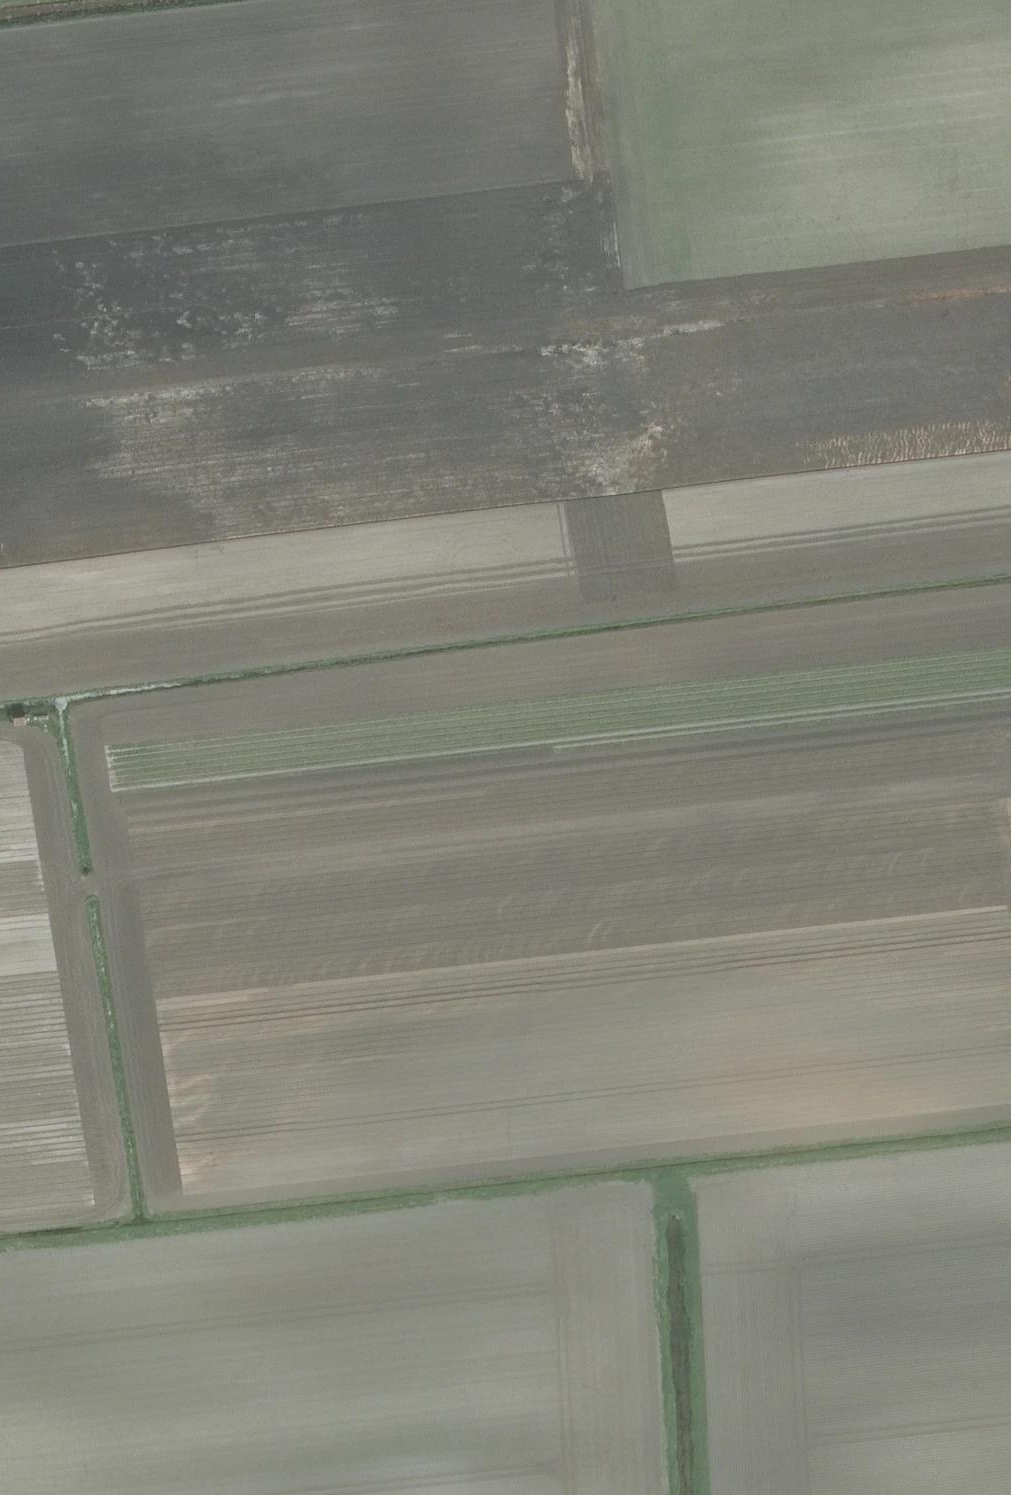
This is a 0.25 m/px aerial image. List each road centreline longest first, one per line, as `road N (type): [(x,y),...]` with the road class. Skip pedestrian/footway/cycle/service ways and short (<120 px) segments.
road 1 (track): [(1010,784),(93,892),(82,899),(81,917),(123,1179),(117,1205),(103,1218),(0,1230)]

